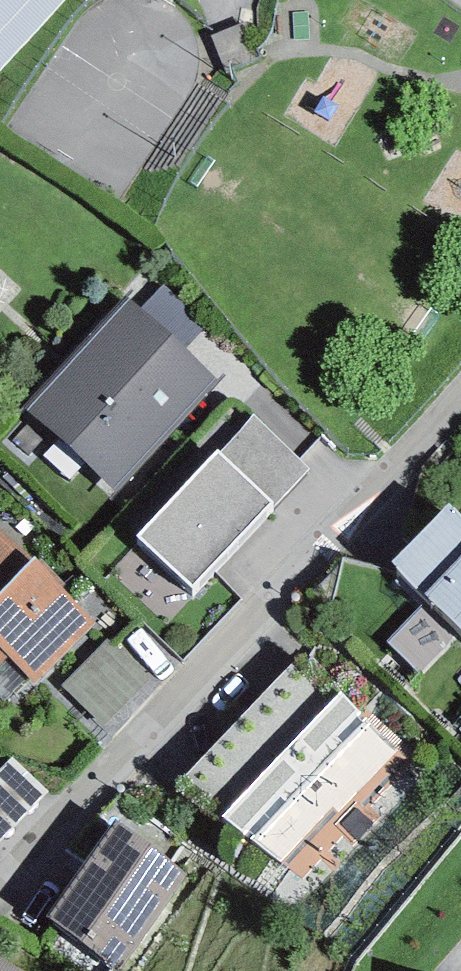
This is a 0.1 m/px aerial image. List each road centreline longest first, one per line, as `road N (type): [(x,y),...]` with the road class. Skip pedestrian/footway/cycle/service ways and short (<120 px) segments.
road 1 (residential): [(460,395),(0,860)]

